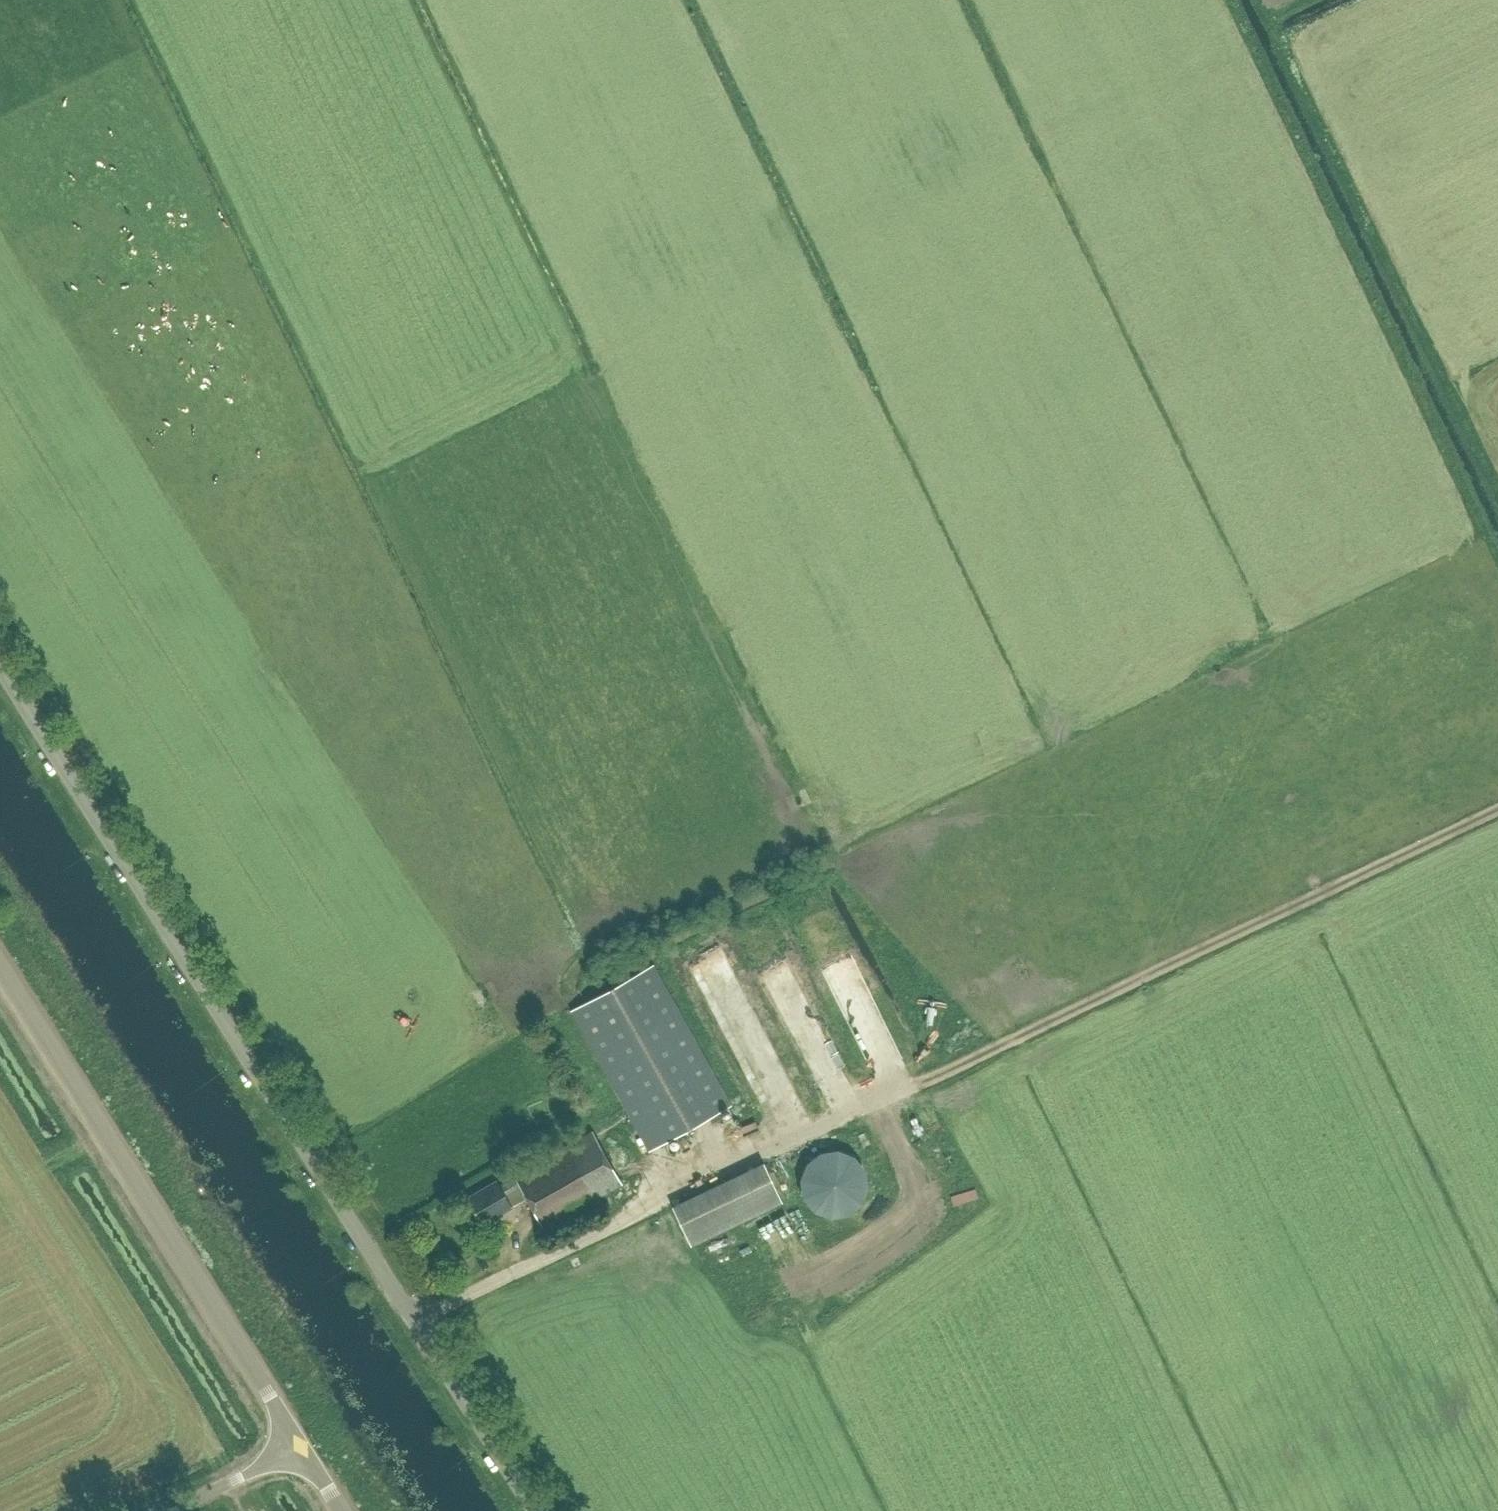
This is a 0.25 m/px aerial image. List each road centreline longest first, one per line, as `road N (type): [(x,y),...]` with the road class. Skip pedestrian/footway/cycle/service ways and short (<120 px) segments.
road 1 (unclassified): [(536,1510),(0,664)]
road 2 (unclassified): [(297,1446),(0,969)]
road 3 (unclassified): [(166,1510),(297,1446)]

